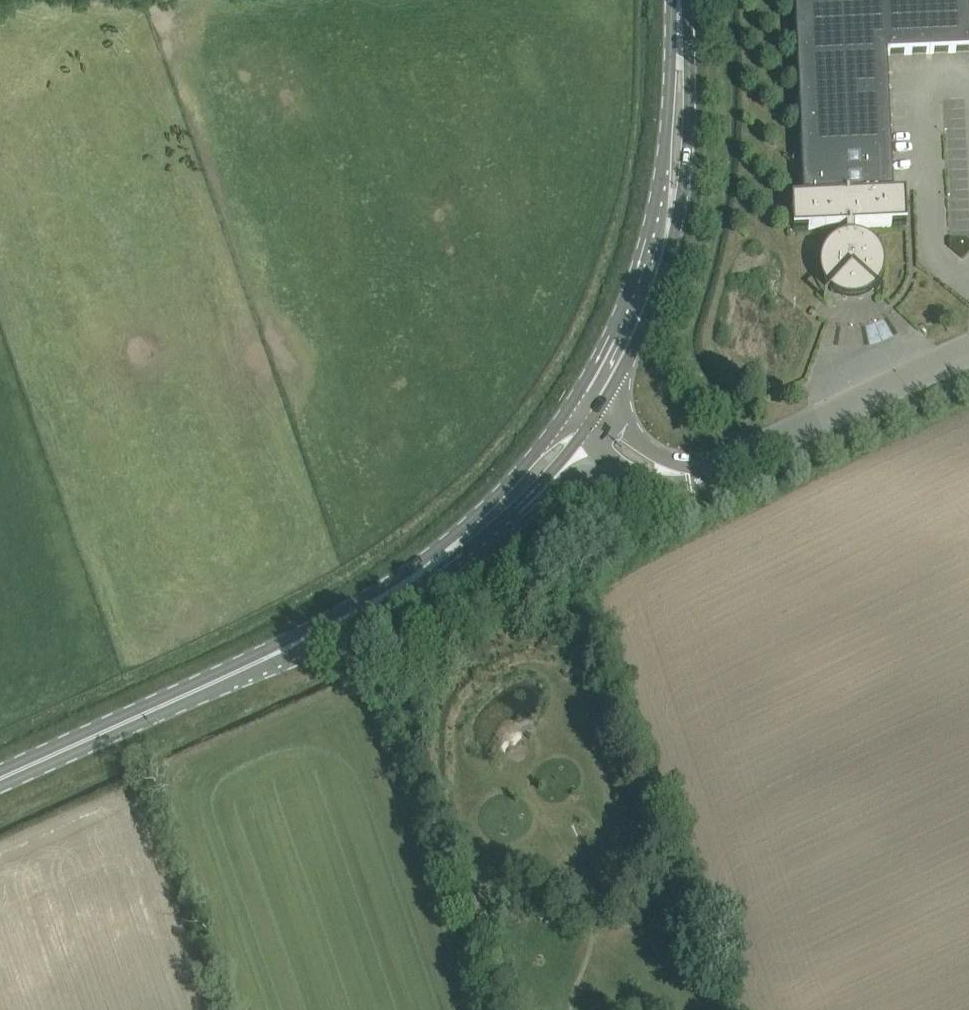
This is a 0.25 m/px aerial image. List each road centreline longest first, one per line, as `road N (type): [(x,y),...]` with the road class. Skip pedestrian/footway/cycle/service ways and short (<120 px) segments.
road 1 (secondary): [(0,777),(217,679),(415,576),(466,538),(579,427)]
road 2 (secondary): [(596,402),(663,253),(679,0)]
road 3 (unclassified): [(718,461),(968,347)]
road 4 (unclassified): [(579,427),(631,472),(668,480),(718,461)]
road 5 (unclassified): [(718,461),(679,462),(650,449),(596,402)]

